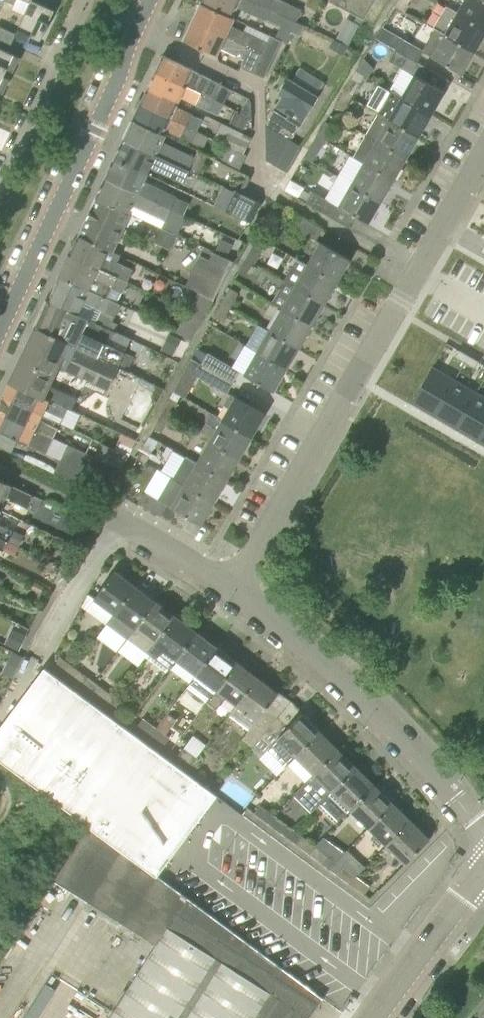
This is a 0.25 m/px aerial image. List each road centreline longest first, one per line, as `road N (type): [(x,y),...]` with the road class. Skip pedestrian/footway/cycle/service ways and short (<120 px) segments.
road 1 (residential): [(234,588),(483,160)]
road 2 (residential): [(234,588),(119,518),(4,711)]
road 3 (tertiary): [(0,326),(150,0)]
road 4 (residential): [(483,837),(353,681),(234,588)]
road 5 (residential): [(0,182),(83,0)]
road 6 (tertiary): [(374,1017),(483,870)]

